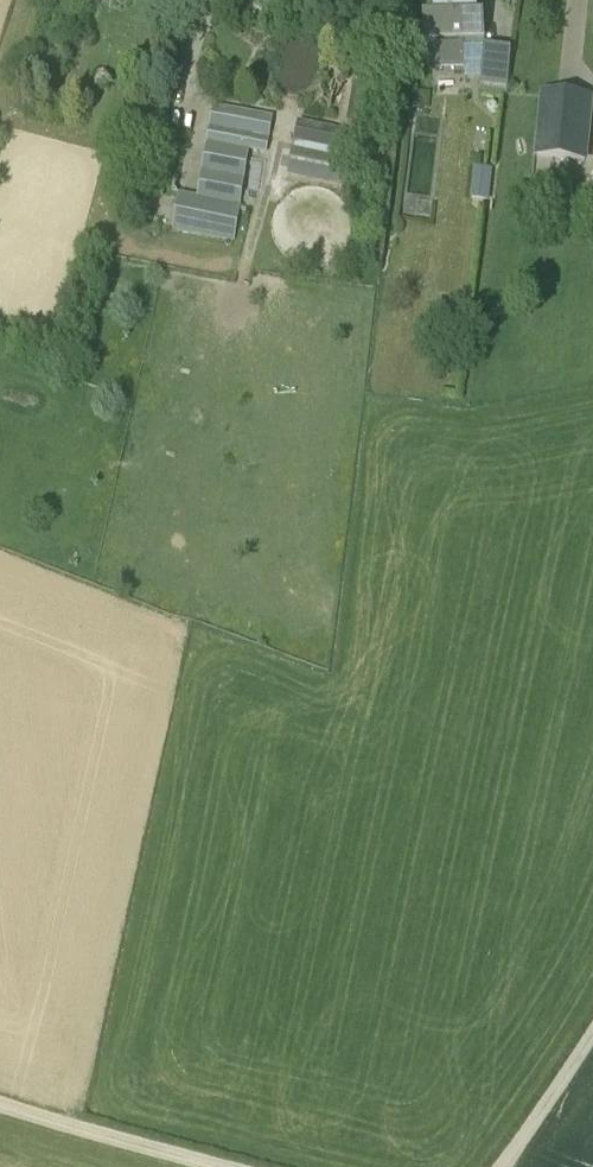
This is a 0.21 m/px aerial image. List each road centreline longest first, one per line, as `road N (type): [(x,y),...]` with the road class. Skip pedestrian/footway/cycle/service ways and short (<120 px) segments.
road 1 (track): [(0,1098),(243,1166)]
road 2 (track): [(500,1166),(592,1031)]

